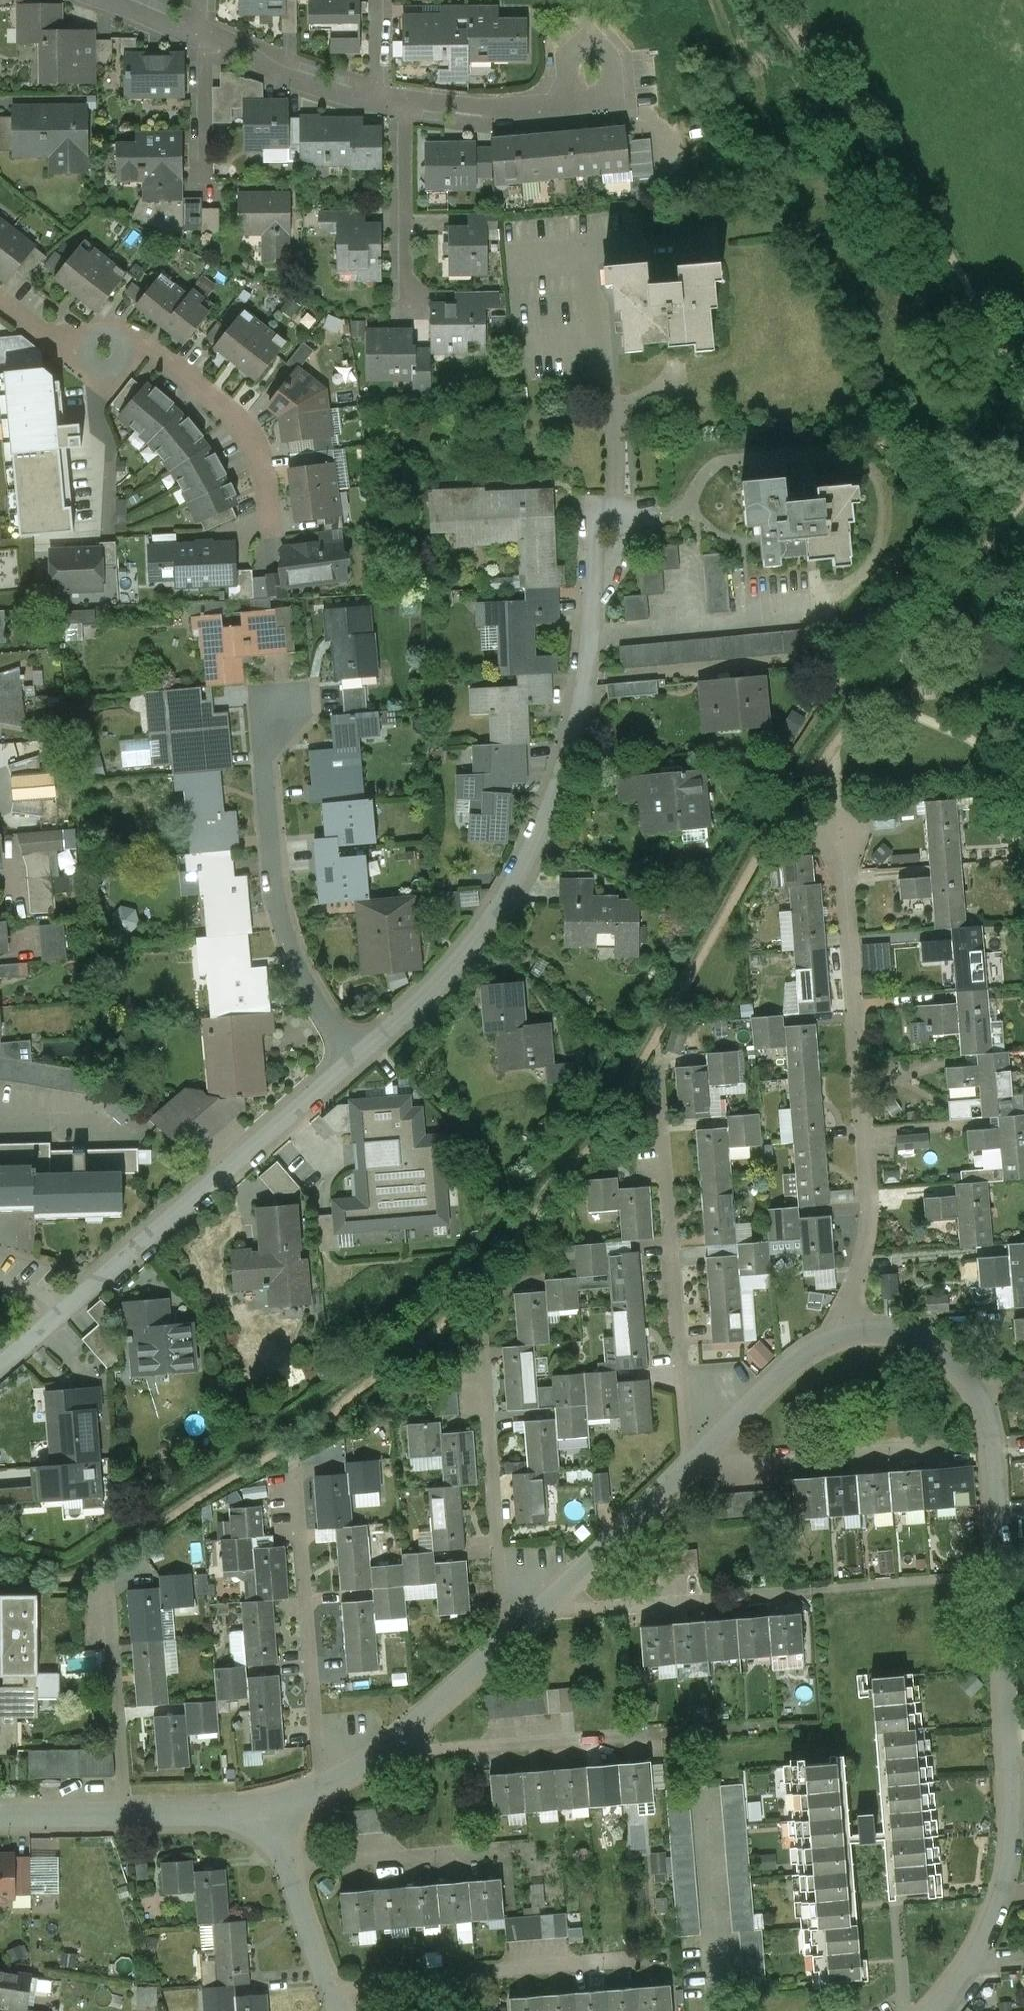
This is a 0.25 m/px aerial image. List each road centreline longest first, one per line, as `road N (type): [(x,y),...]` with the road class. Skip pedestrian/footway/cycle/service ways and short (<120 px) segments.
road 1 (residential): [(932,2010),(979,1949),(1012,1856),(990,1419),(959,1362),(933,1344),(907,1333),(849,1328)]
road 2 (residential): [(355,1064),(469,948),(535,850),(588,680),(592,597),(614,534)]
road 3 (residential): [(849,1328),(871,1206),(844,838)]
road 4 (residential): [(0,1365),(355,1064)]
road 5 (residential): [(355,1064),(303,981),(286,922),(269,757),(288,709)]
road 6 (residential): [(695,1458),(686,1440),(660,1103)]
road 7 (residential): [(323,1783),(299,1471)]
road 8 (residential): [(505,1643),(481,1339)]
road 9 (residential): [(120,346),(148,349),(184,372),(239,422),(259,456),(273,536)]
road 10 (residential): [(695,1458),(505,1643)]
road 11 (residential): [(505,1643),(429,1709),(323,1783)]
road 12 (residential): [(129,1815),(110,1588)]
road 13 (residential): [(263,1813),(338,2010)]
road 14 (residential): [(406,104),(408,309)]
road 15 (residential): [(849,1328),(769,1381),(695,1458)]
road 16 (residential): [(540,112),(612,102),(612,59),(591,43),(572,61),(561,90)]
road 17 (residential): [(203,40),(291,80),(380,101)]
road 18 (residential): [(100,370),(94,405),(111,447),(107,523)]
road 19 (residential): [(203,40),(207,180)]
road 20 (residential): [(406,104),(540,112)]
road 21 (residential): [(263,1813),(129,1815)]
road 22 (residential): [(129,1815),(0,1816)]

